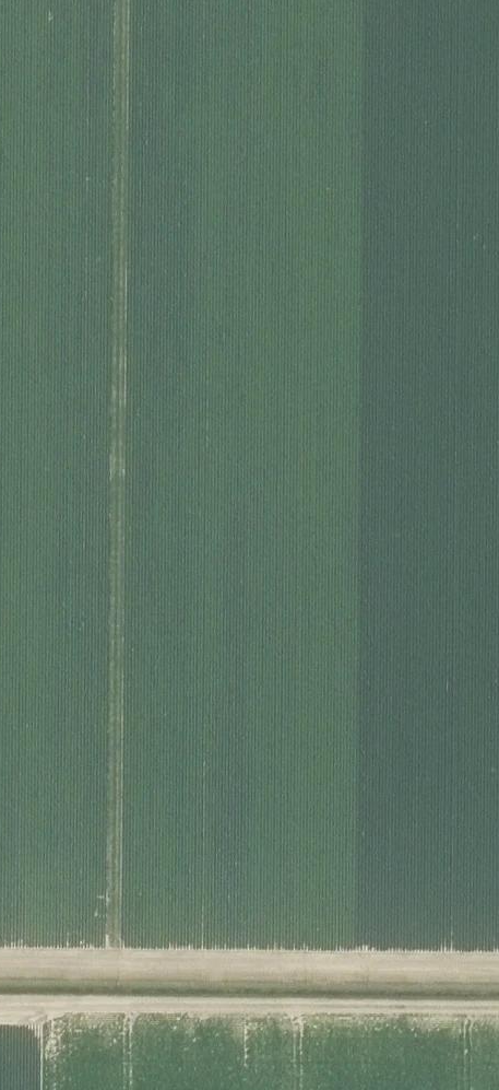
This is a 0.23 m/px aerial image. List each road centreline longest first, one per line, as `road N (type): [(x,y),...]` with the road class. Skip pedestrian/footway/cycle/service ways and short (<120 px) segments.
road 1 (track): [(498,1009),(0,1004)]

